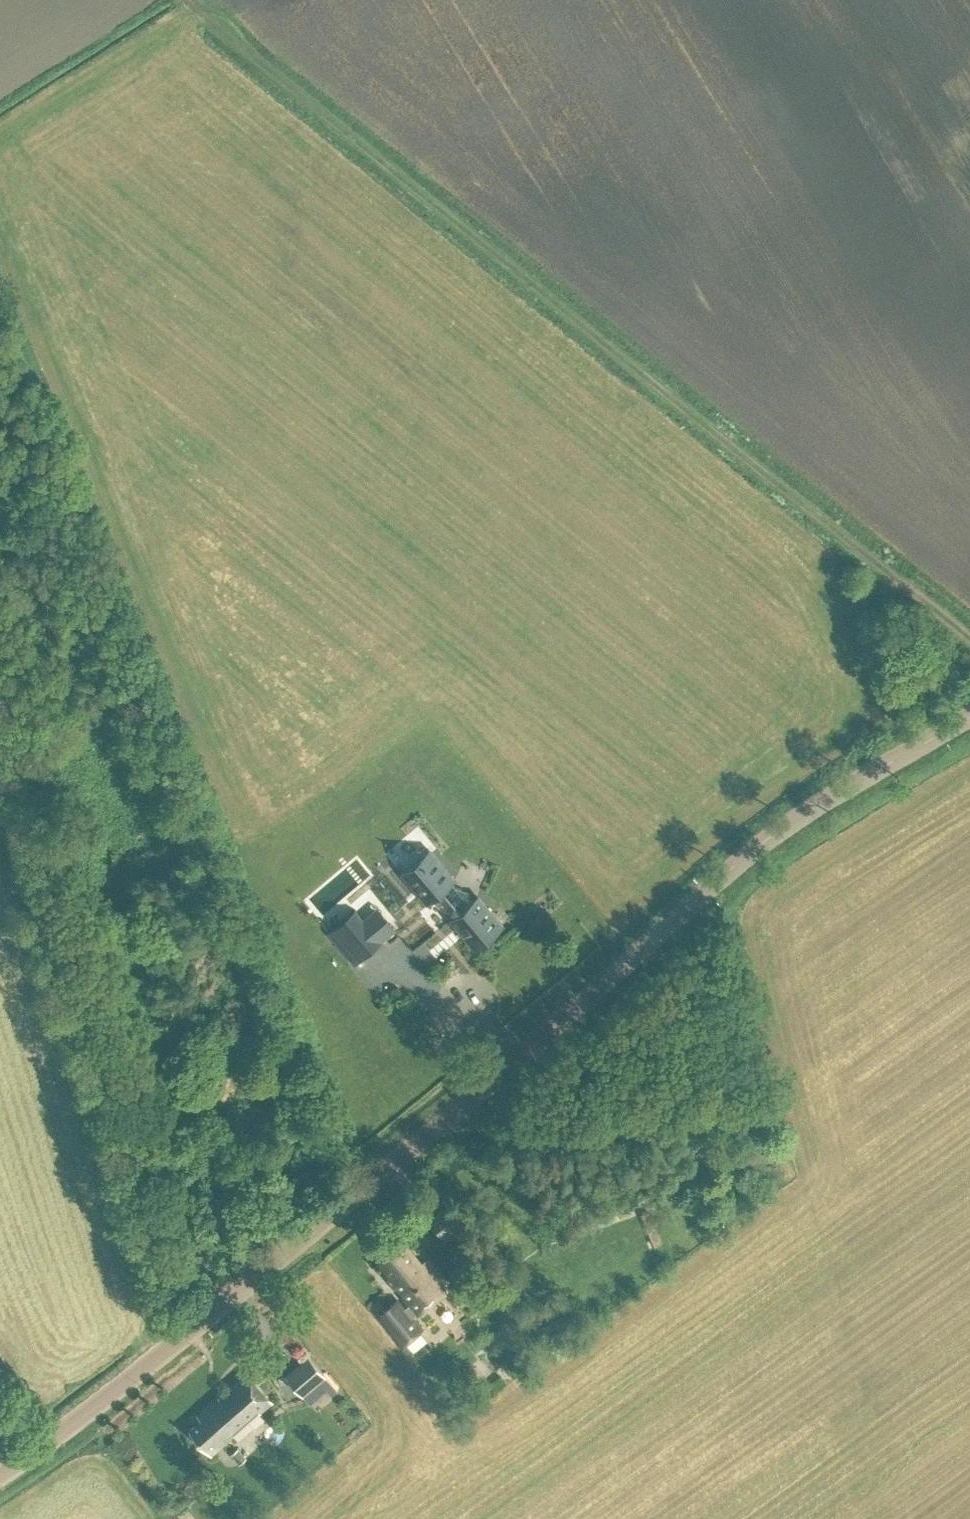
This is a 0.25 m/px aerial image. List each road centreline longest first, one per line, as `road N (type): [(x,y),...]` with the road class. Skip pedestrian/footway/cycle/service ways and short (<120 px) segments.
road 1 (tertiary): [(0,1474),(253,1278),(745,855),(969,717)]
road 2 (track): [(179,0),(969,645)]

